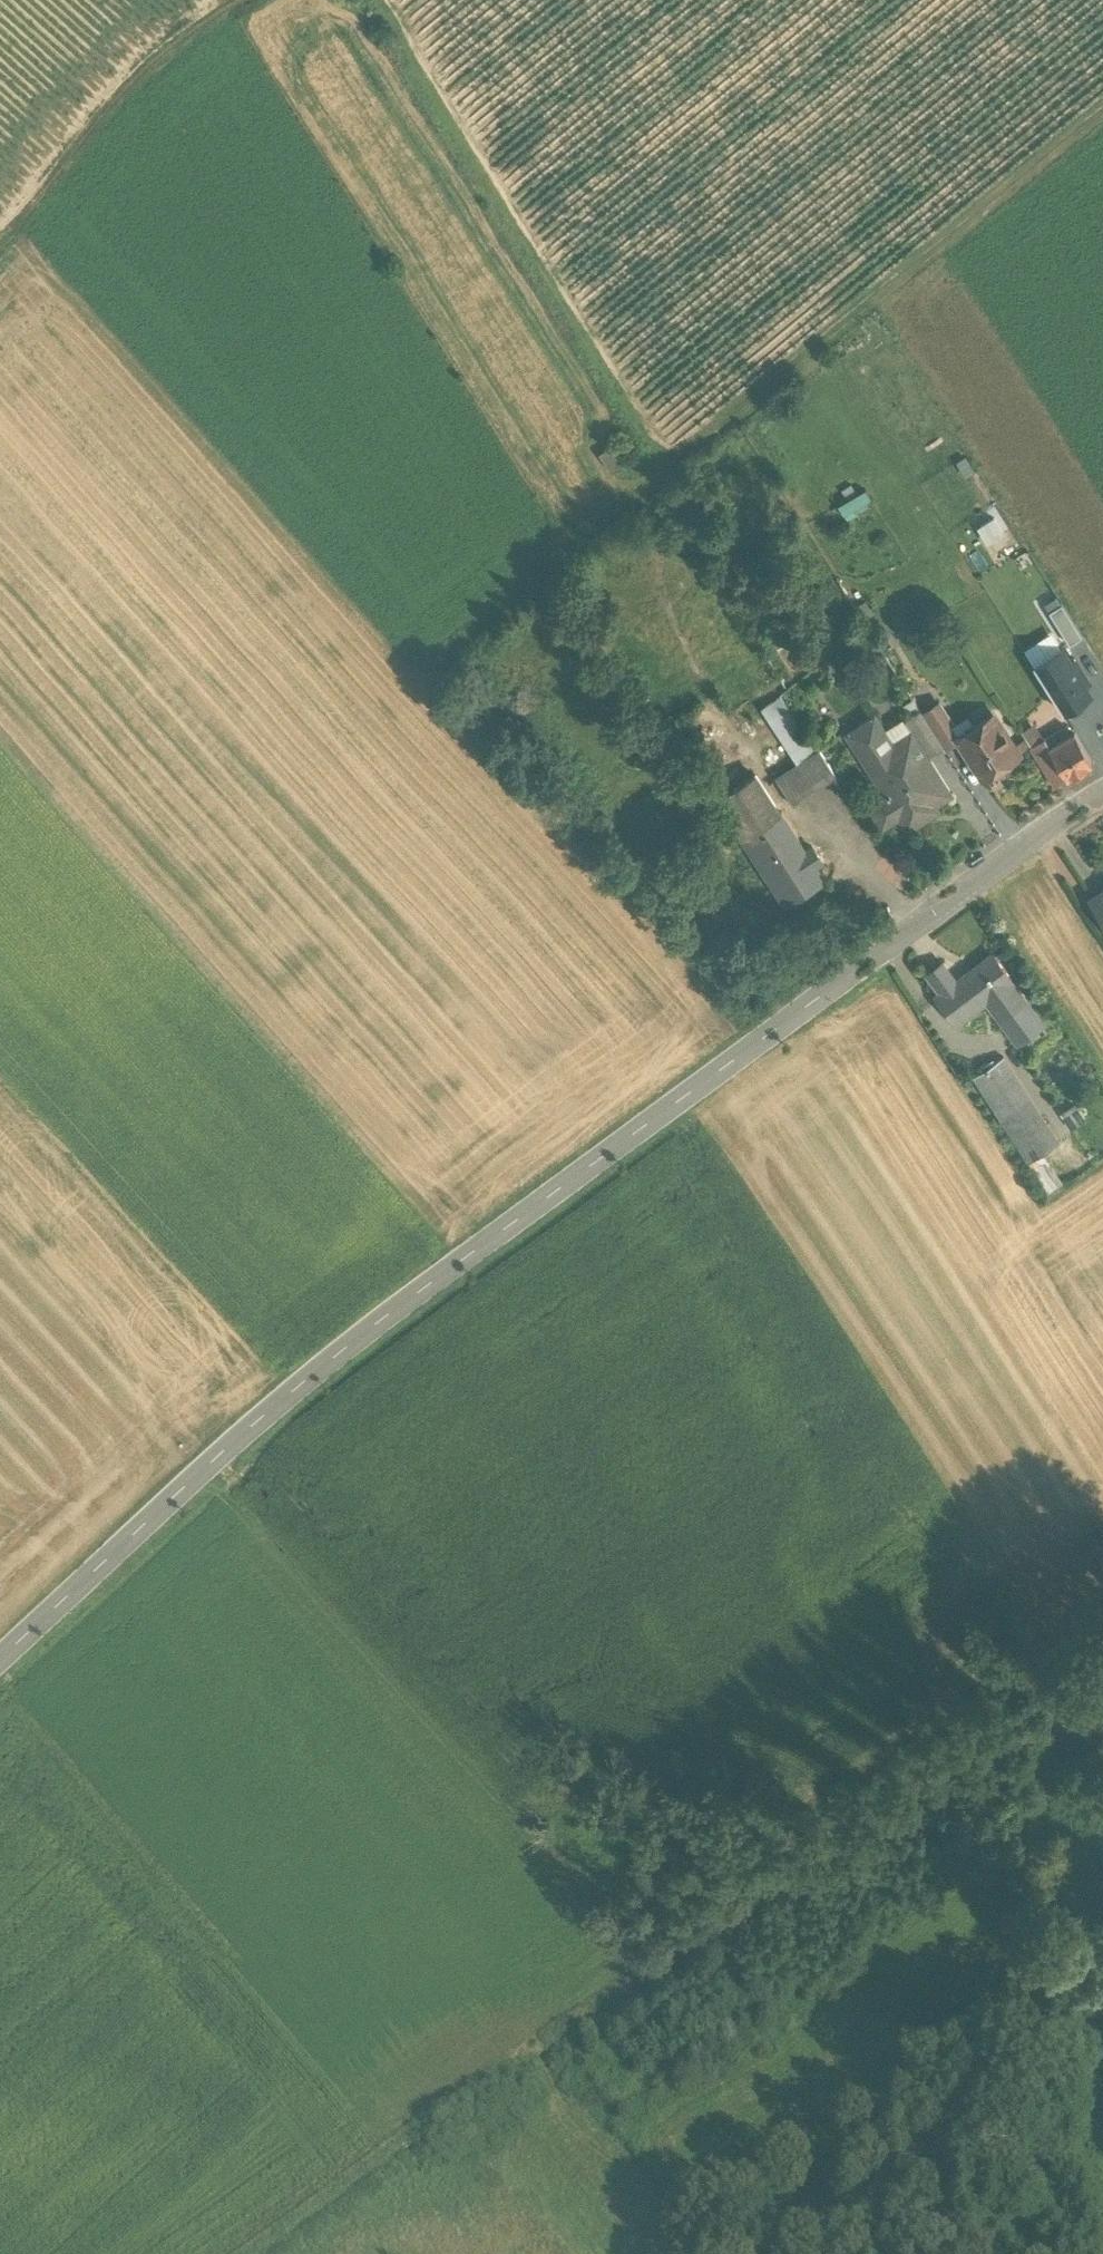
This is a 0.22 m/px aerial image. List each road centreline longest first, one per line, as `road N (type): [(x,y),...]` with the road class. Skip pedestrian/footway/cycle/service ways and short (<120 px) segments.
road 1 (residential): [(0,1668),(287,1404),(829,999)]
road 2 (track): [(1102,138),(418,669)]
road 3 (track): [(269,0),(175,58),(0,247)]
road 4 (unclassified): [(829,999),(1102,810)]
road 5 (track): [(725,2253),(547,2058)]

